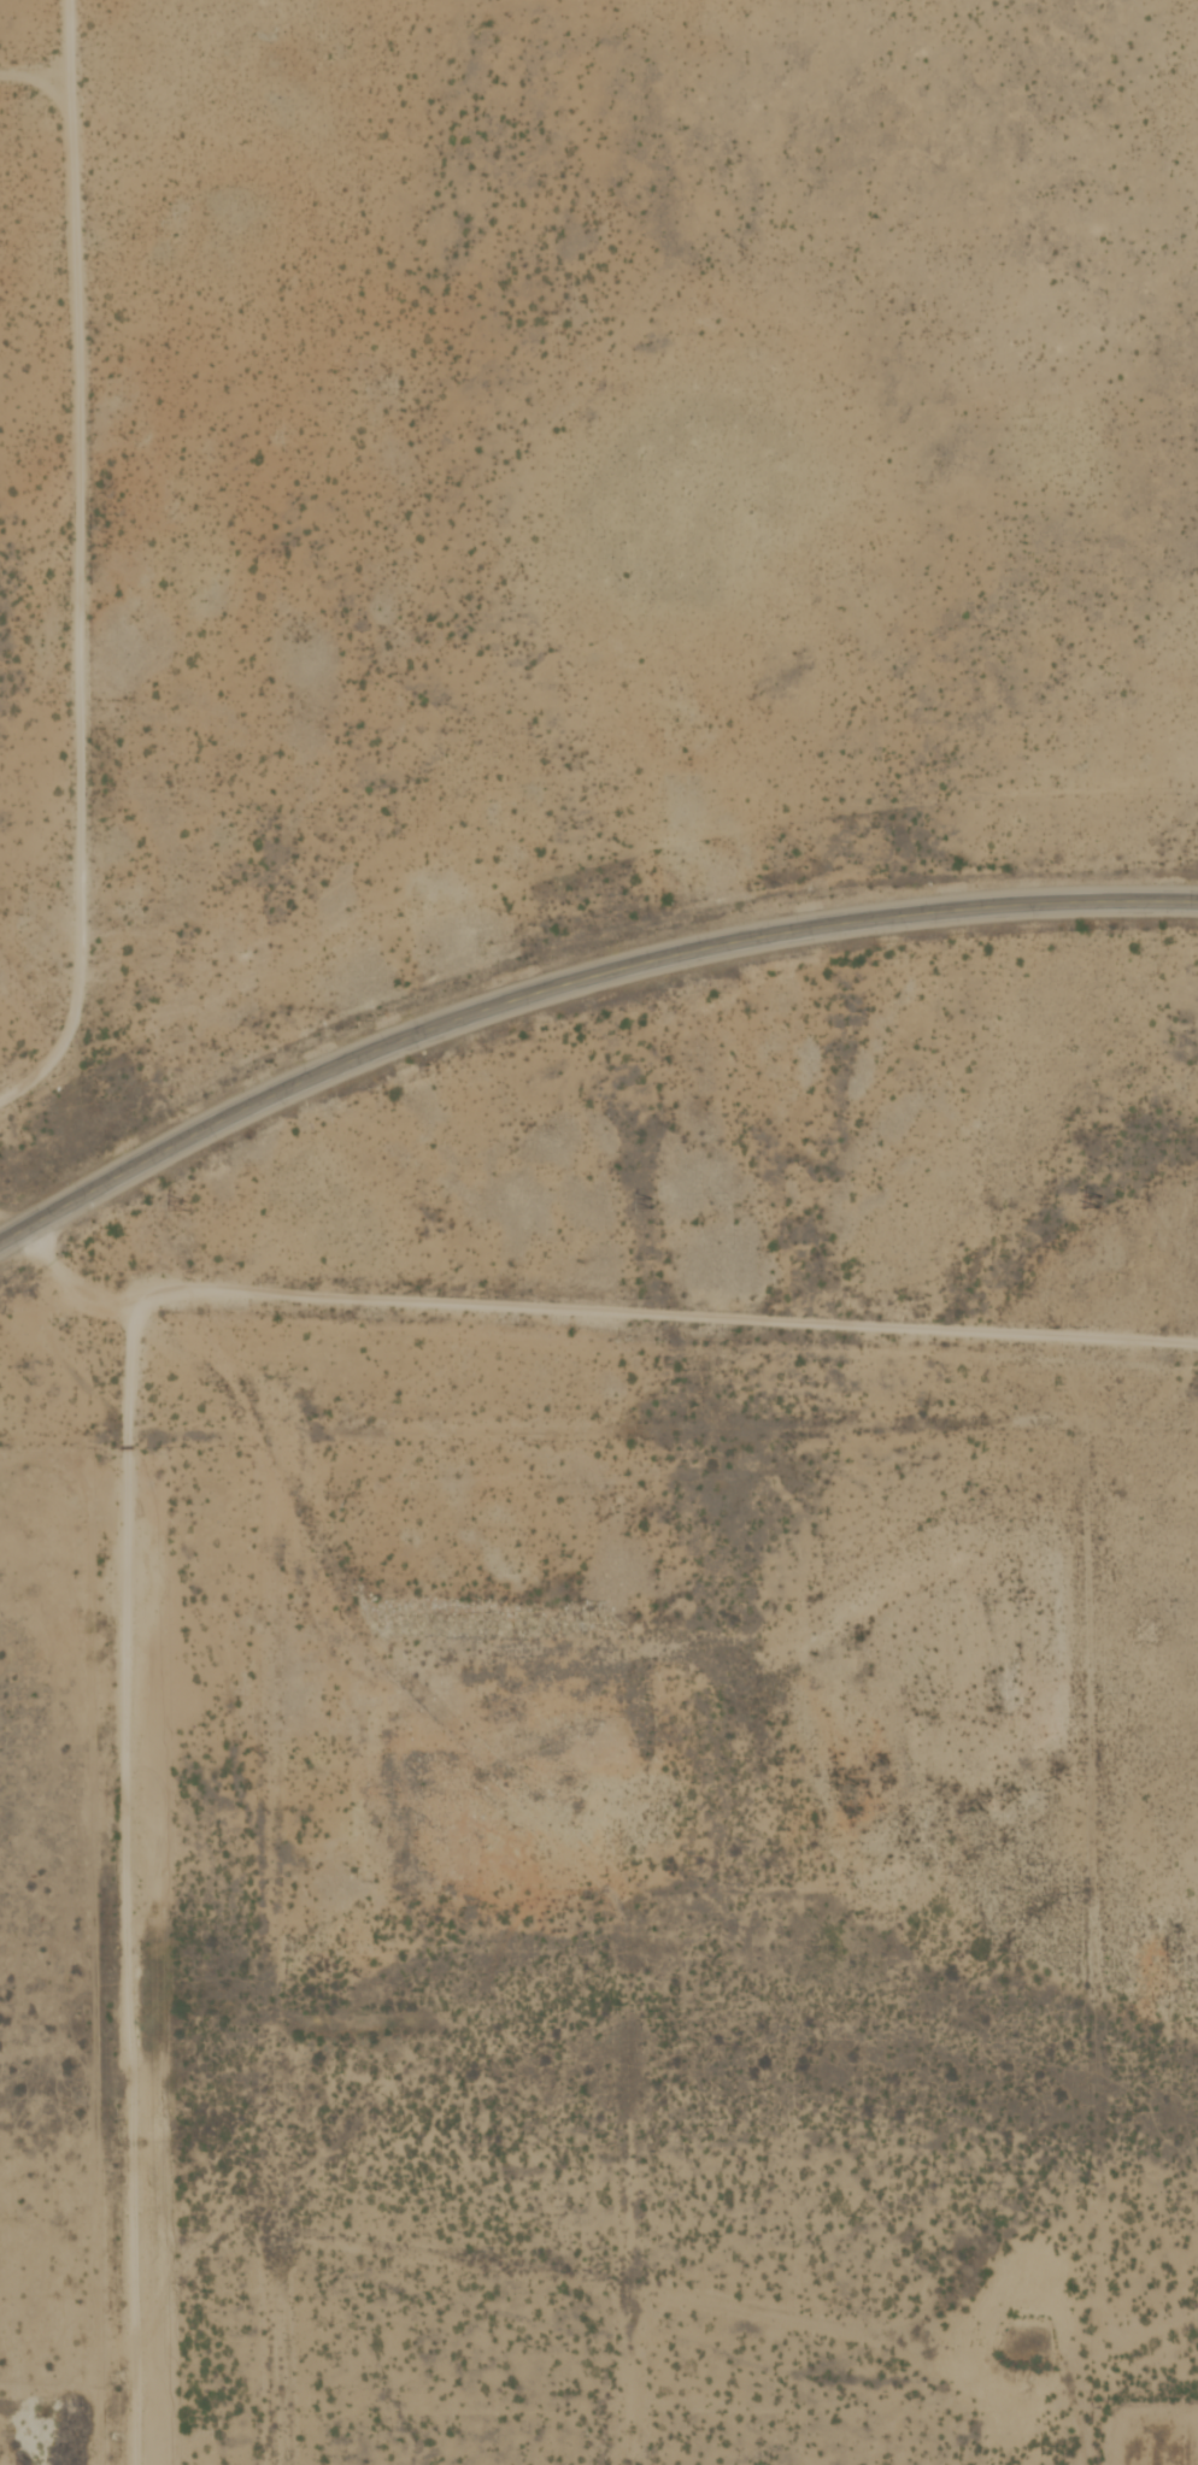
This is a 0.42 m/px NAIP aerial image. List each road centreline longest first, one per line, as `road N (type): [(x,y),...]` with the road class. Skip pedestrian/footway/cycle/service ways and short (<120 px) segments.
road 1 (trunk): [(1197,902),(1028,902),(897,914),(621,967),(440,1023),(300,1081),(0,1240)]
road 2 (residential): [(71,0),(84,899),(72,1033),(46,1065),(0,1094)]
road 3 (track): [(1197,2318),(1127,2338),(1099,2298),(1080,1418),(1053,1370),(1010,1332)]

